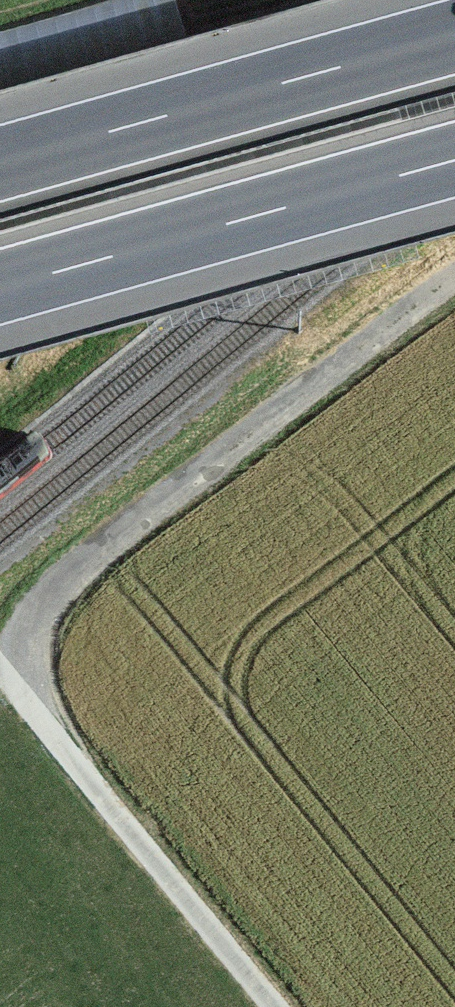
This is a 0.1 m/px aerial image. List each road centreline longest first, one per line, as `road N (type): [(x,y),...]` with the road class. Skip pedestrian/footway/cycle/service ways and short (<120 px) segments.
road 1 (track): [(454,275),(56,590),(20,647),(15,694)]
road 2 (motorway): [(0,289),(454,161)]
road 3 (motorway): [(454,36),(0,164)]
road 4 (track): [(271,1006),(0,674)]

